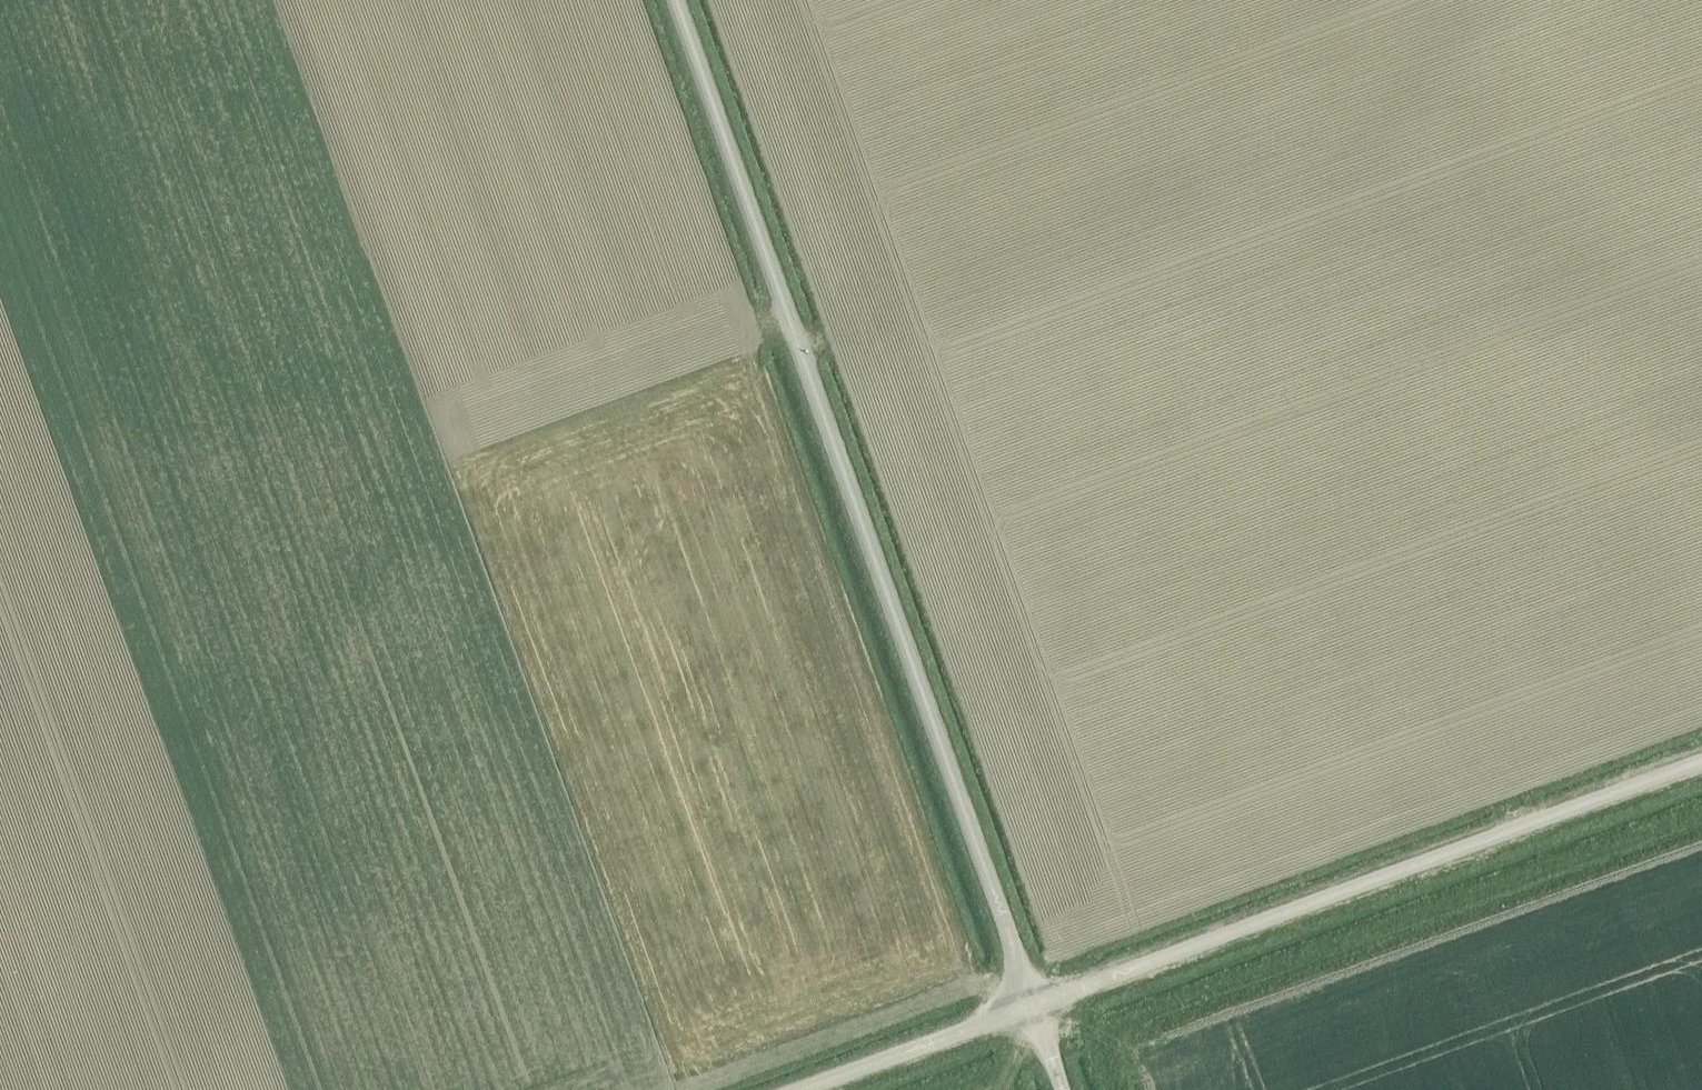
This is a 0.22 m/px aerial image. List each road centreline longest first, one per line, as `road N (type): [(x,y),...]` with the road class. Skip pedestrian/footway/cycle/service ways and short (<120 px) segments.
road 1 (unclassified): [(1033,1005),(671,0)]
road 2 (unclassified): [(1033,1005),(1701,765)]
road 3 (unclassified): [(804,1089),(1033,1005)]

